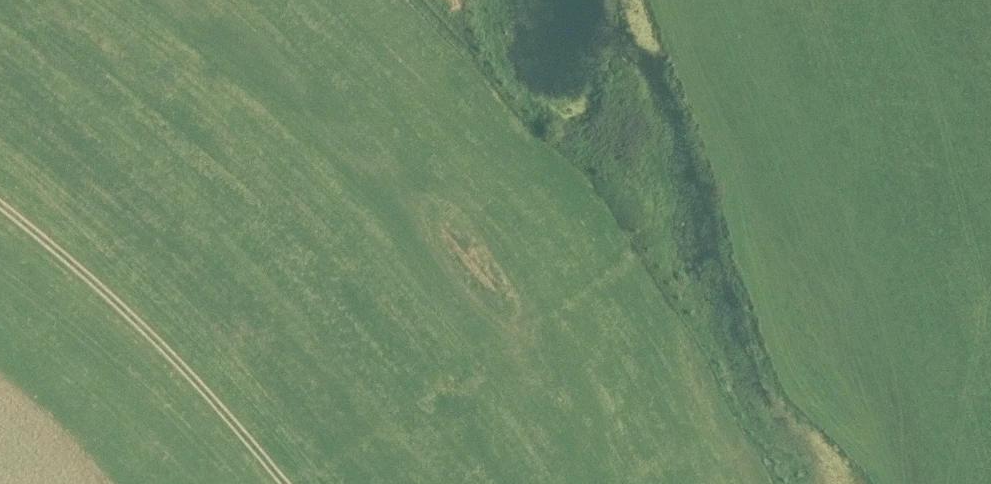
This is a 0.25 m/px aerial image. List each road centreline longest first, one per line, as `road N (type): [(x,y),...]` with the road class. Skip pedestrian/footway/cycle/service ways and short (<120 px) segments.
road 1 (track): [(283,483),(180,364),(0,205)]

